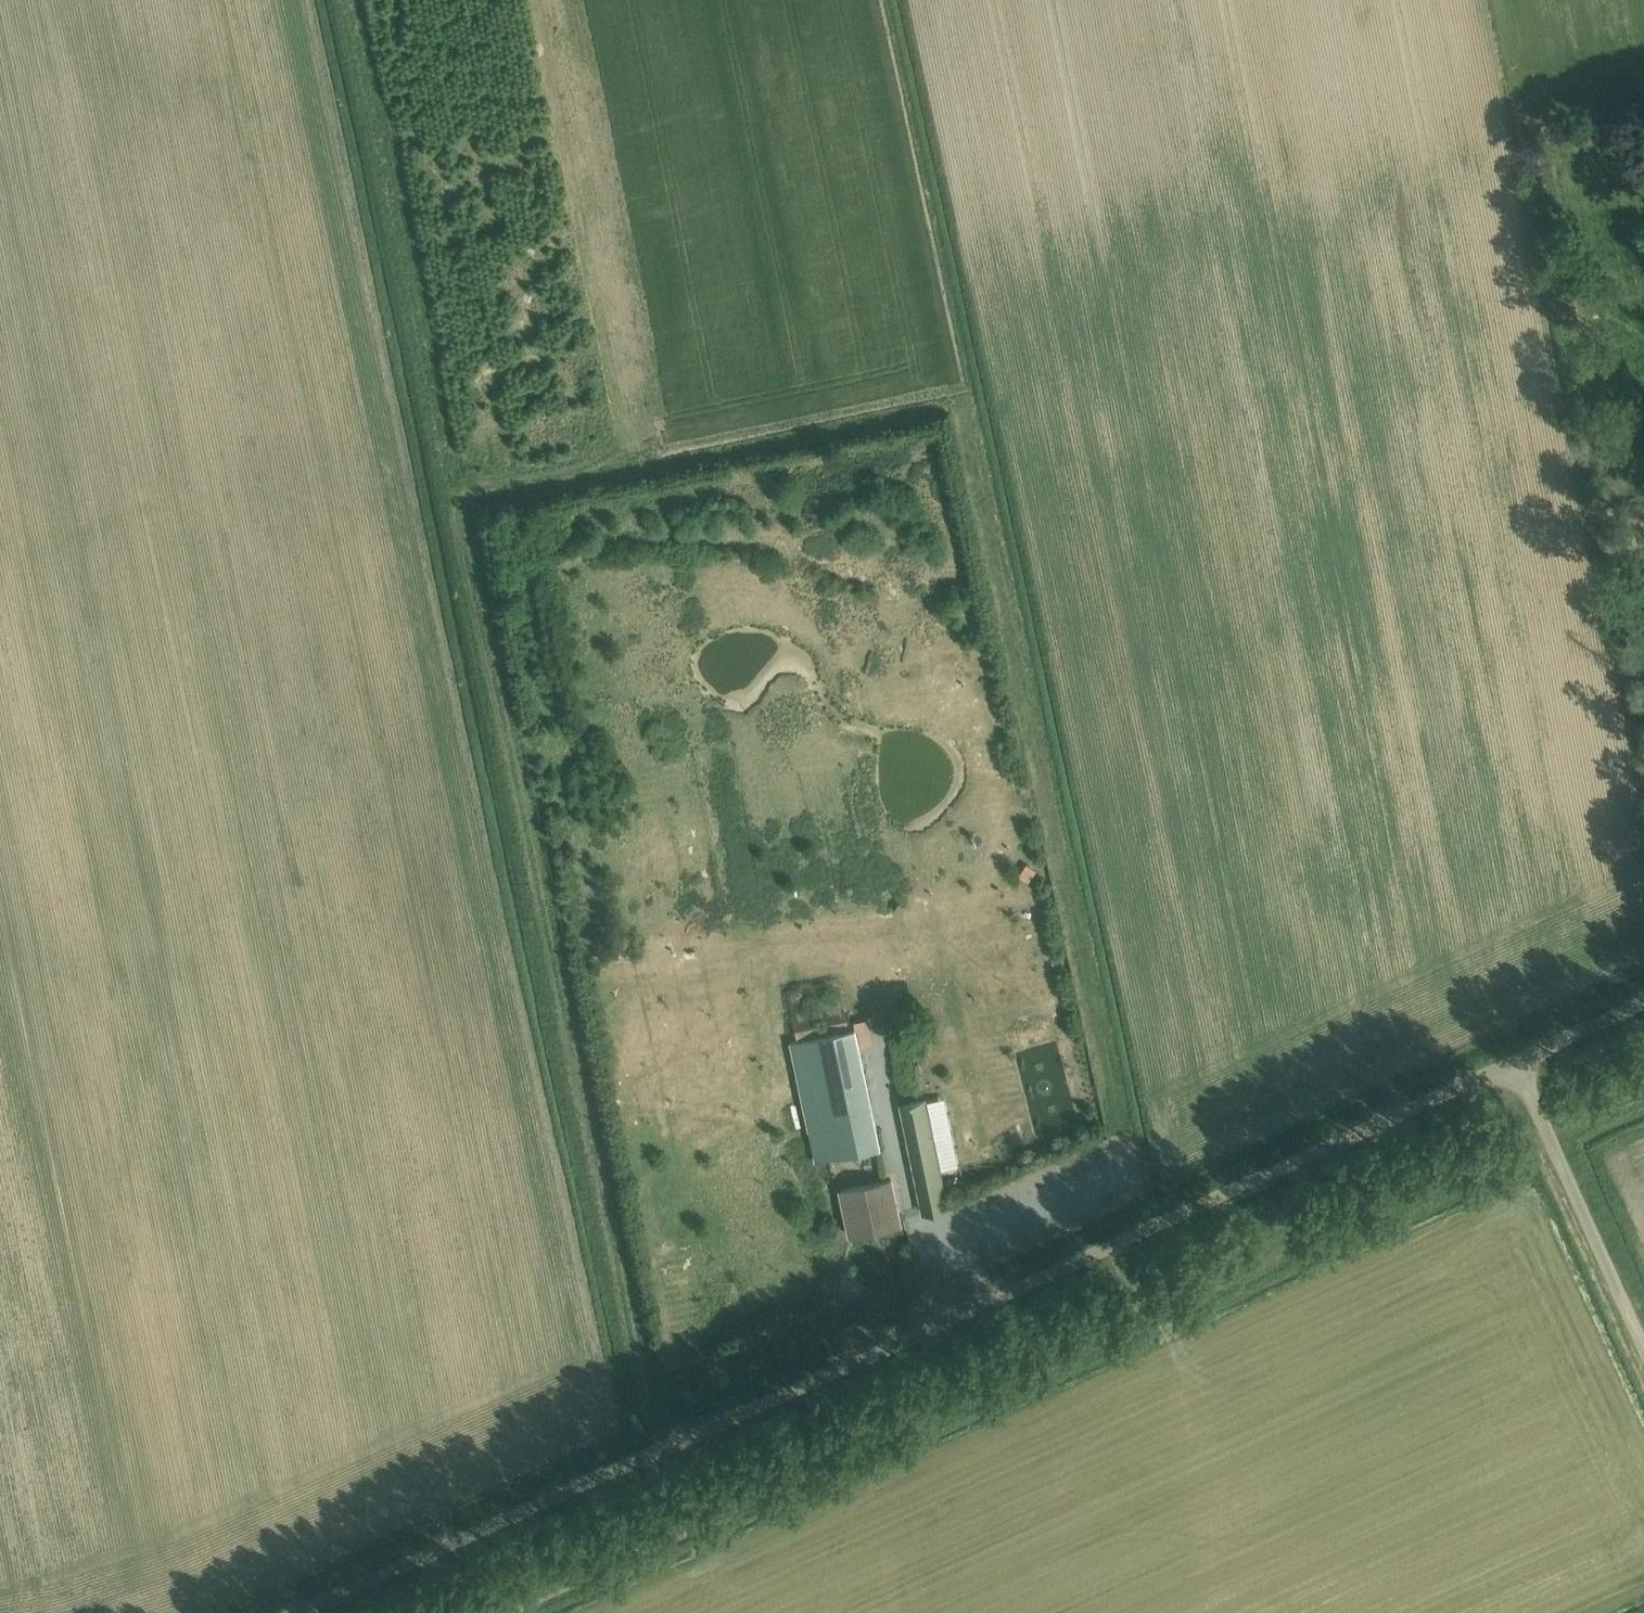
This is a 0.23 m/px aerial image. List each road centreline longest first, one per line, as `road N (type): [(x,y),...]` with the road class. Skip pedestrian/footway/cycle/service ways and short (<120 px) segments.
road 1 (unclassified): [(268,1612),(1512,1055)]
road 2 (unclassified): [(1643,1351),(1512,1055)]
road 3 (unclassified): [(1512,1055),(1643,996)]

